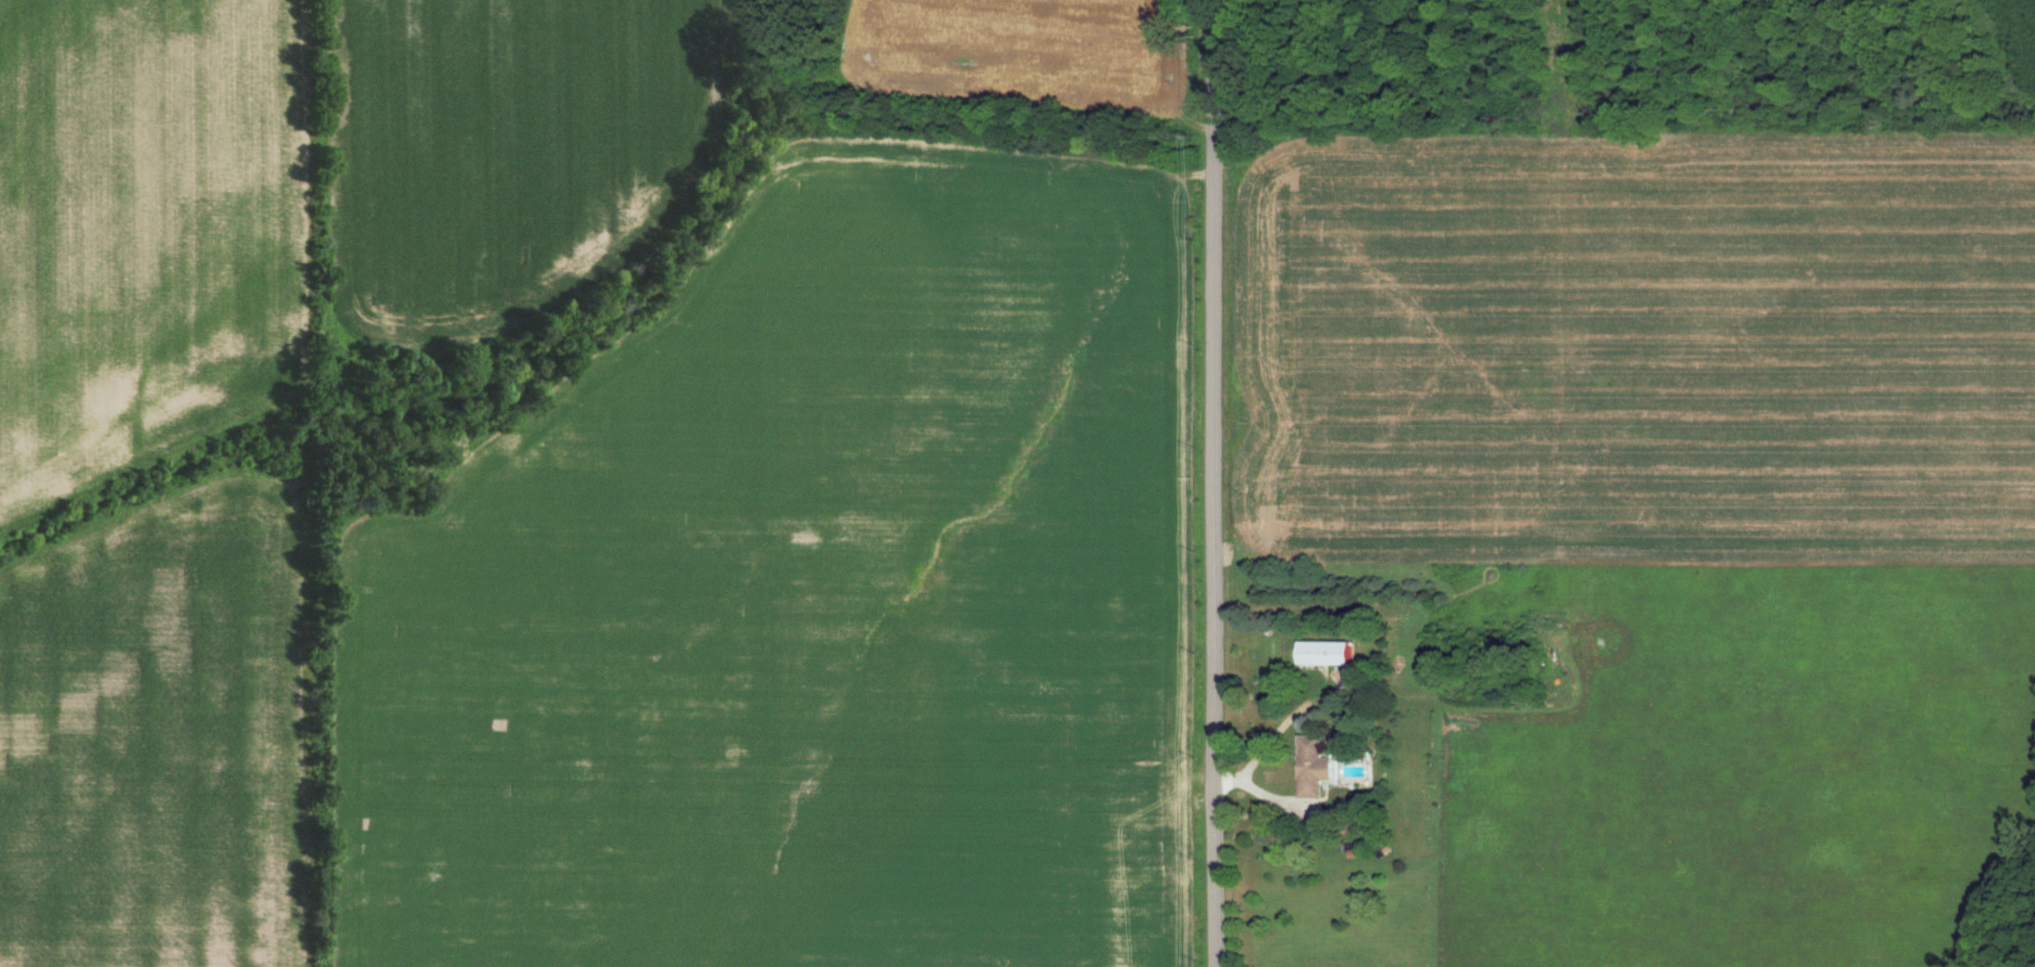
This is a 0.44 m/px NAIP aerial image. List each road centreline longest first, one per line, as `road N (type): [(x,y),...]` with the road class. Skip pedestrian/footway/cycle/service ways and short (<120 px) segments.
road 1 (residential): [(1215,966),(1214,0)]

